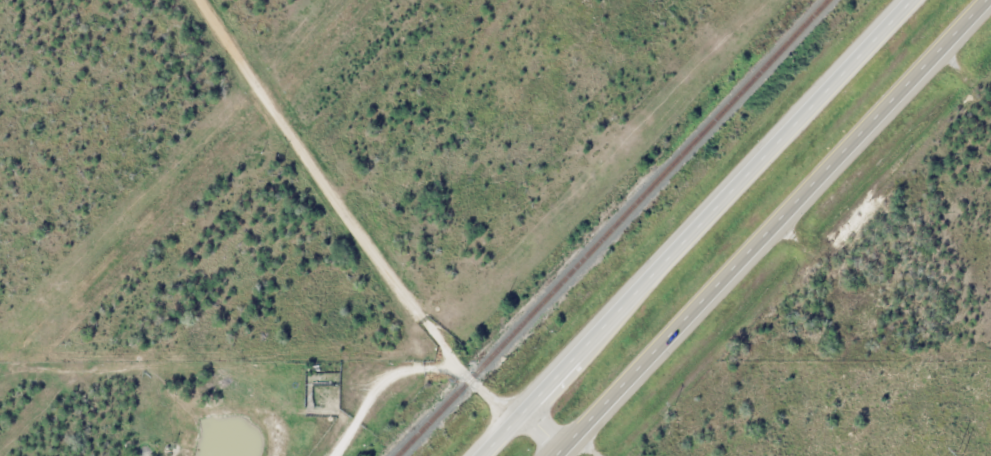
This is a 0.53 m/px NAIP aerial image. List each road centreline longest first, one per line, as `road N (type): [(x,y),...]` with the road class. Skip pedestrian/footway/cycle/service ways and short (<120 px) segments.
road 1 (trunk): [(915,0),(481,455)]
road 2 (trunk): [(556,455),(988,0)]
road 3 (track): [(517,417),(469,381),(418,324),(195,0)]
road 4 (track): [(332,455),(384,379),(407,368),(459,371)]

